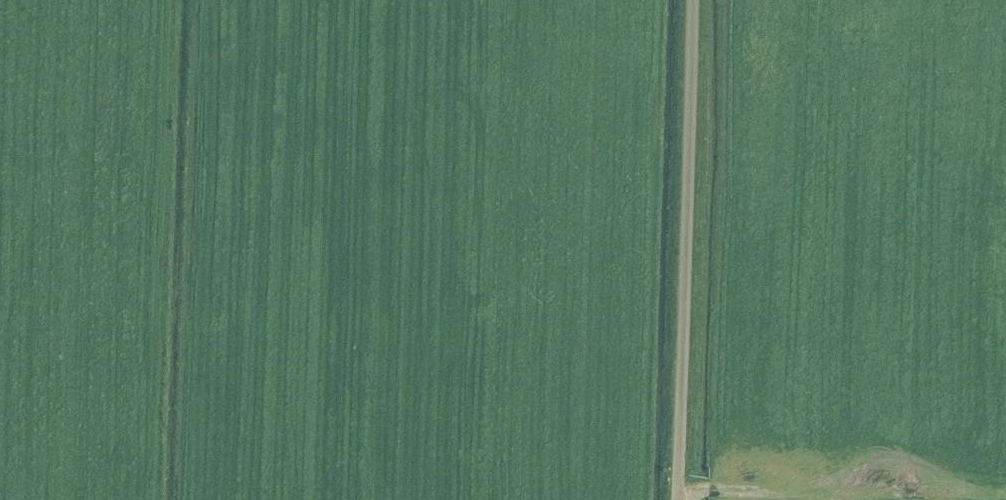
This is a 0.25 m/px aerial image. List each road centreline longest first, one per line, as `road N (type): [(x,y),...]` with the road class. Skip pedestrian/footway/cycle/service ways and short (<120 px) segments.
road 1 (unclassified): [(680,499),(694,0)]

